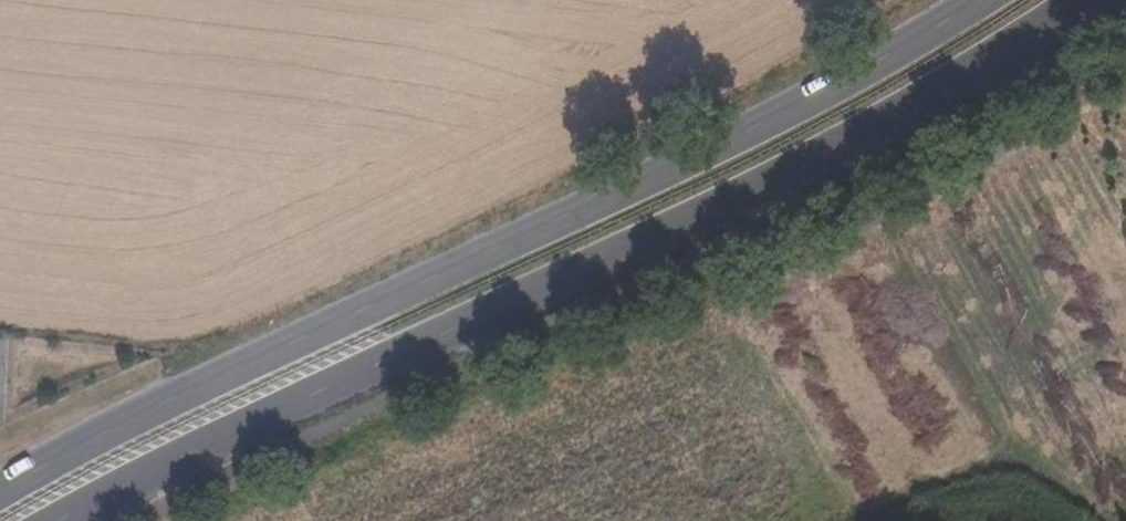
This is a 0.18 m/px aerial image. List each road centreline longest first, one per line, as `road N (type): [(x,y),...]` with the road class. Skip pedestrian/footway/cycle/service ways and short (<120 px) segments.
road 1 (secondary): [(59,520),(820,154),(1082,0)]
road 2 (secondary): [(982,0),(756,128),(229,372),(0,492)]

